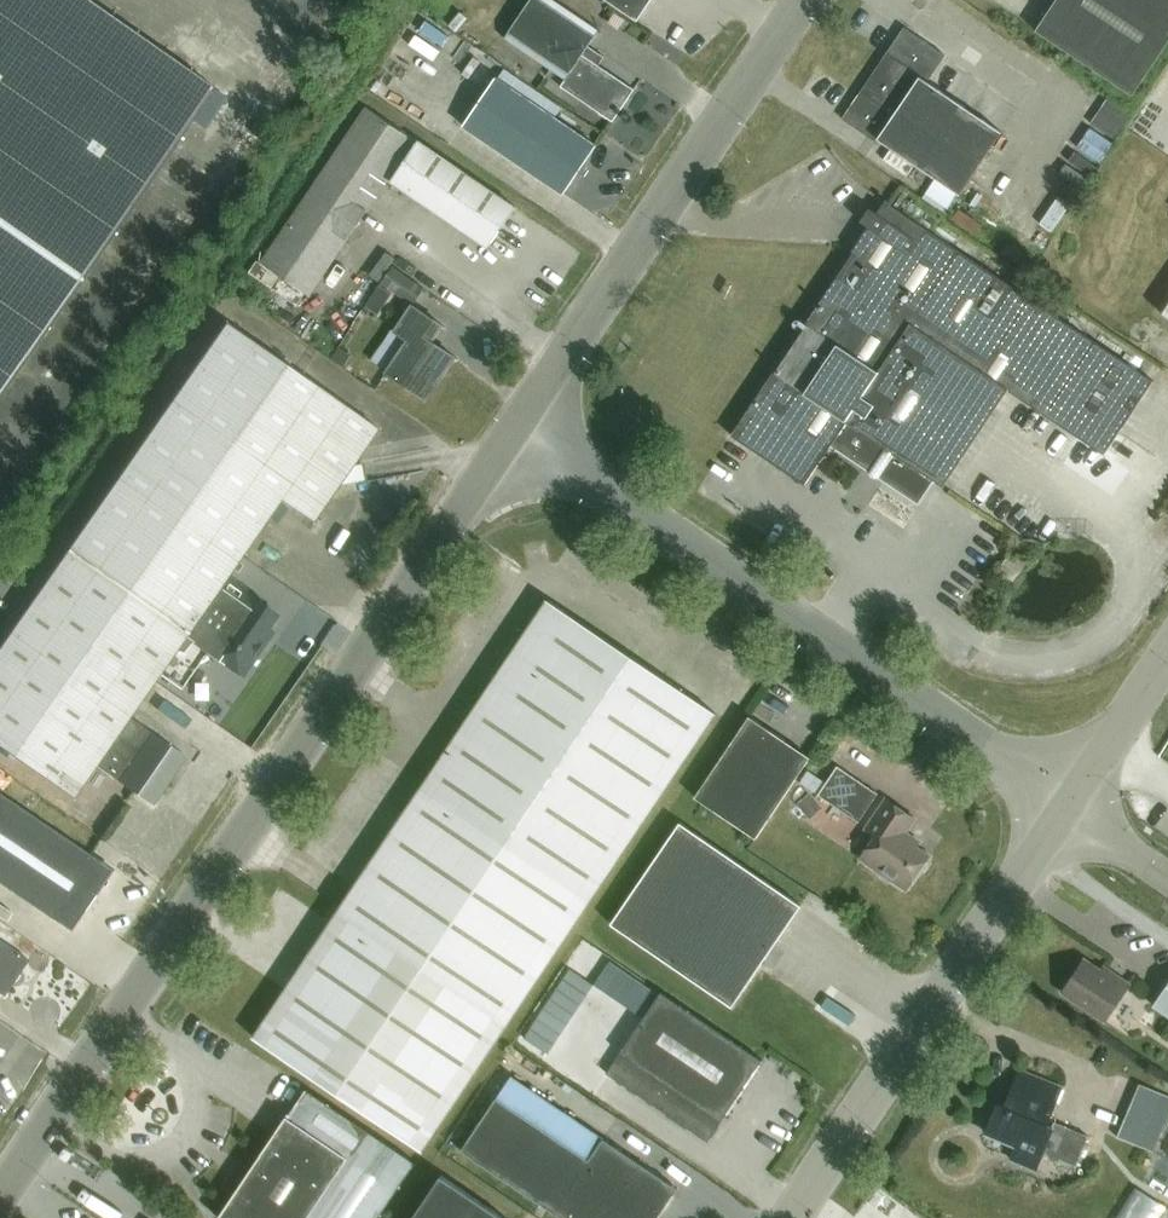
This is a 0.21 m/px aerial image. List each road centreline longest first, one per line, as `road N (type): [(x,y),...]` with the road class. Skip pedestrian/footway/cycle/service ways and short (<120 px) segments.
road 1 (unclassified): [(520,427),(0,1205)]
road 2 (unclassified): [(1069,809),(520,427)]
road 3 (unclassified): [(809,0),(520,427)]
road 4 (unclassified): [(793,1217),(1069,809)]
road 5 (unclassified): [(1069,809),(1167,664)]

